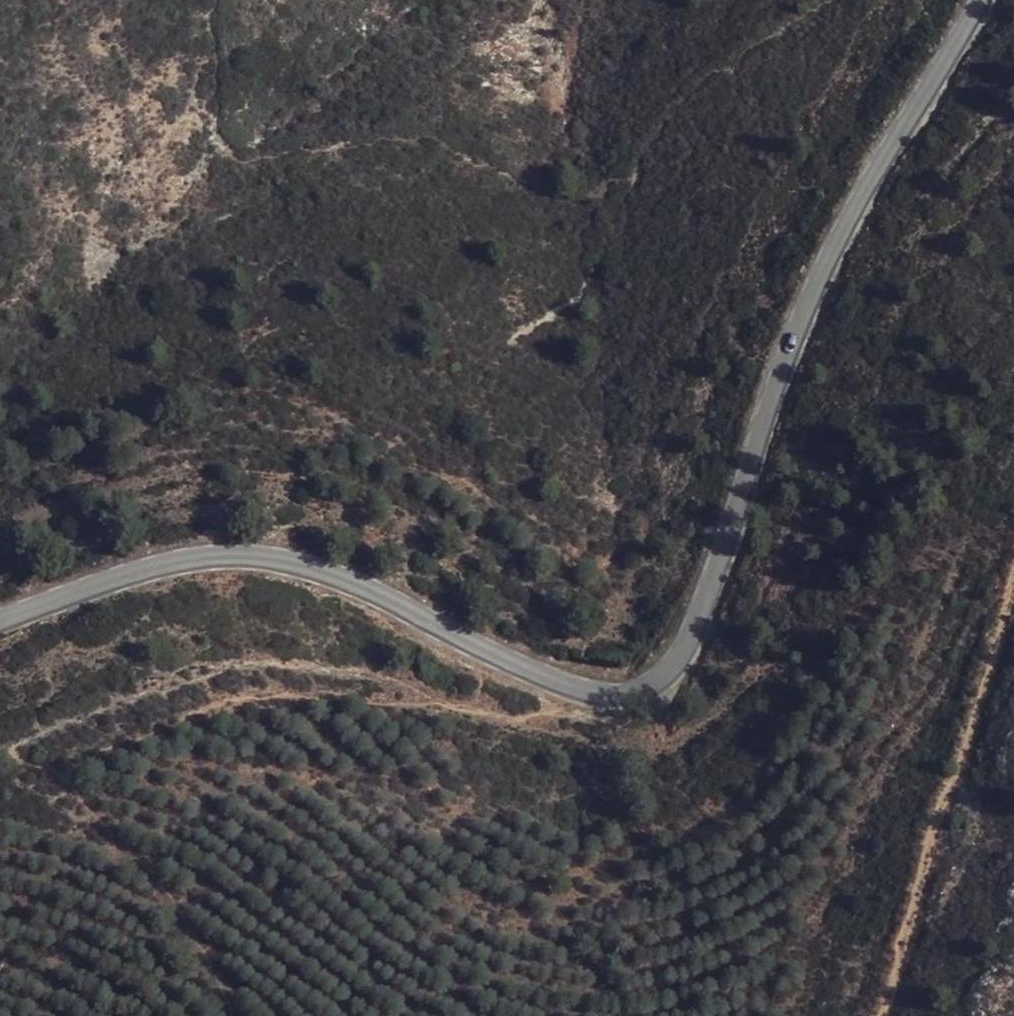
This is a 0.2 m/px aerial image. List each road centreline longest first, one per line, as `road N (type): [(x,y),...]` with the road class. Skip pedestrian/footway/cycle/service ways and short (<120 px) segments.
road 1 (tertiary): [(0,620),(157,566),(251,556),(332,576),(569,688),(616,698),(654,687),(692,635),(814,291),(981,0)]
road 2 (track): [(881,1015),(959,756),(976,643),(1013,542)]

